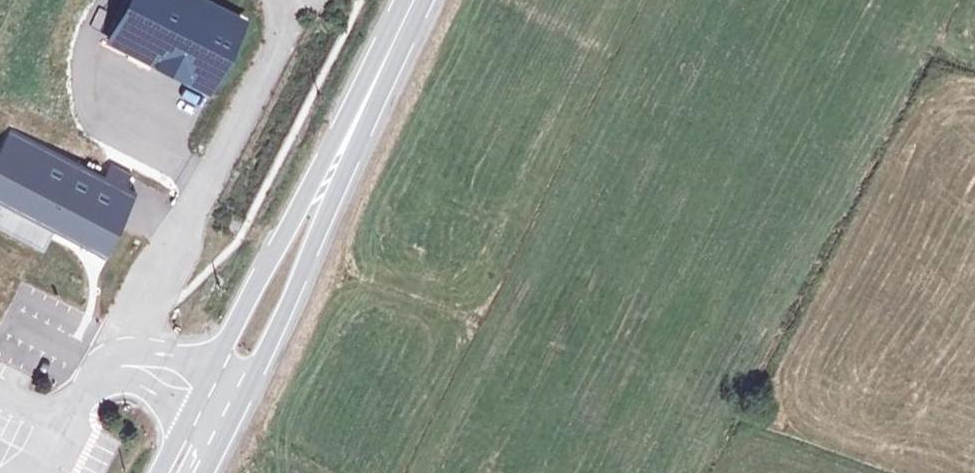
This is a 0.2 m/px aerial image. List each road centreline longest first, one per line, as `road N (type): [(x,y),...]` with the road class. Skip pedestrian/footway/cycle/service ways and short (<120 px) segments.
road 1 (secondary): [(205,472),(299,282),(351,130)]
road 2 (secondary): [(351,130),(211,364)]
road 3 (secondary): [(351,130),(414,0)]
road 4 (secondary): [(186,472),(235,377),(211,364)]
road 5 (secondary): [(211,364),(159,472)]

